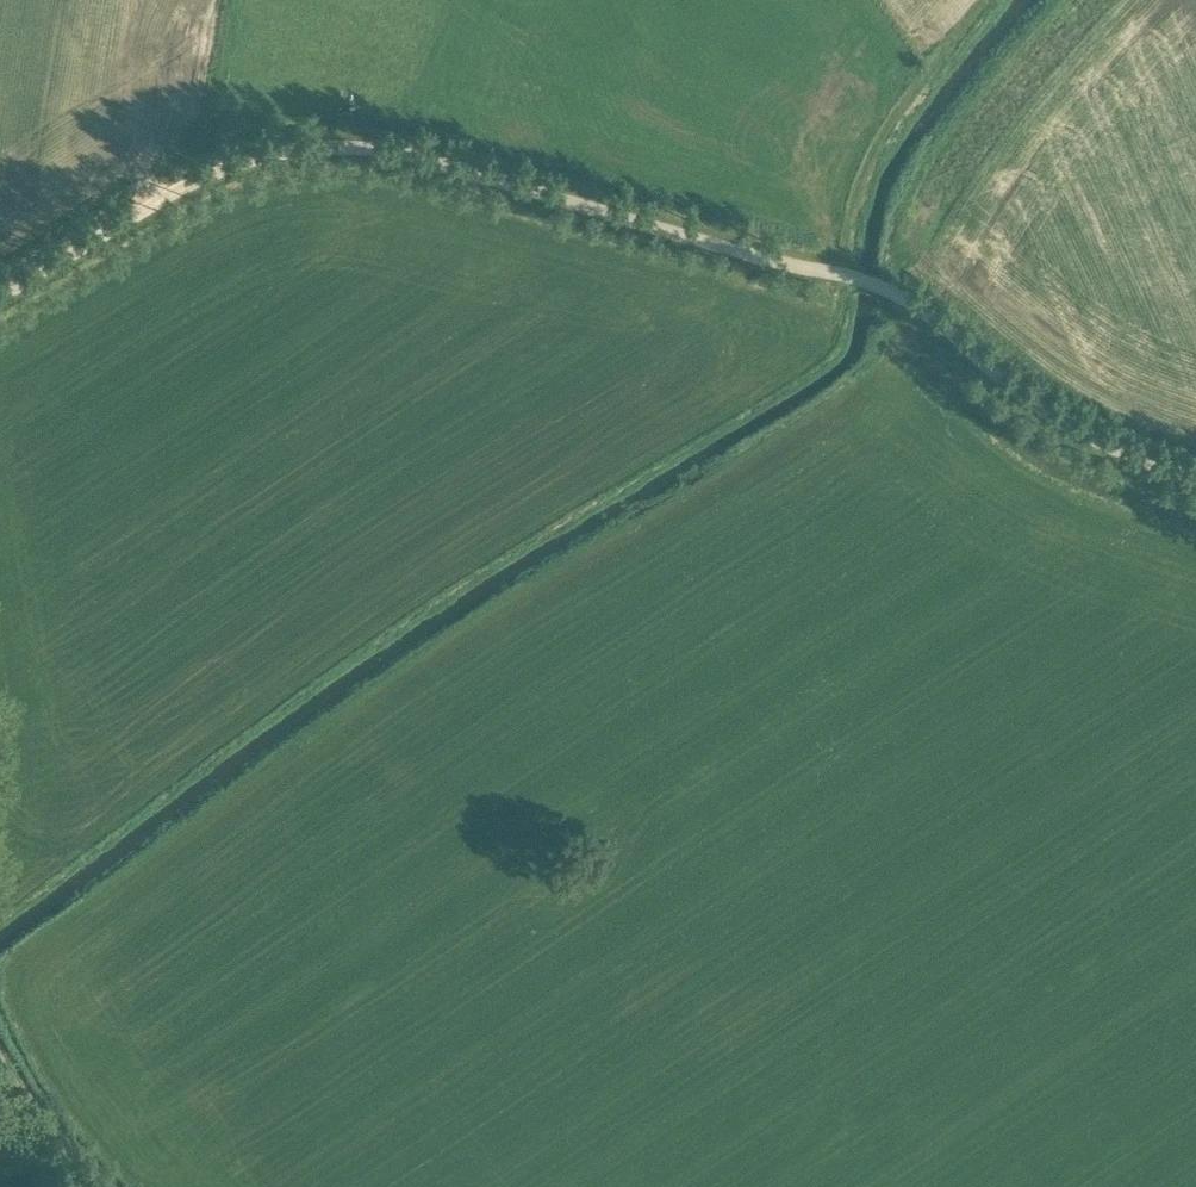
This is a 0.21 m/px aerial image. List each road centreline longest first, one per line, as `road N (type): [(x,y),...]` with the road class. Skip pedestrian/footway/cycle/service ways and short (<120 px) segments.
road 1 (unclassified): [(1195,477),(1057,421),(883,287),(396,150),(305,147),(238,163),(170,192),(0,297)]
road 2 (track): [(97,1186),(19,1096),(0,1061)]

